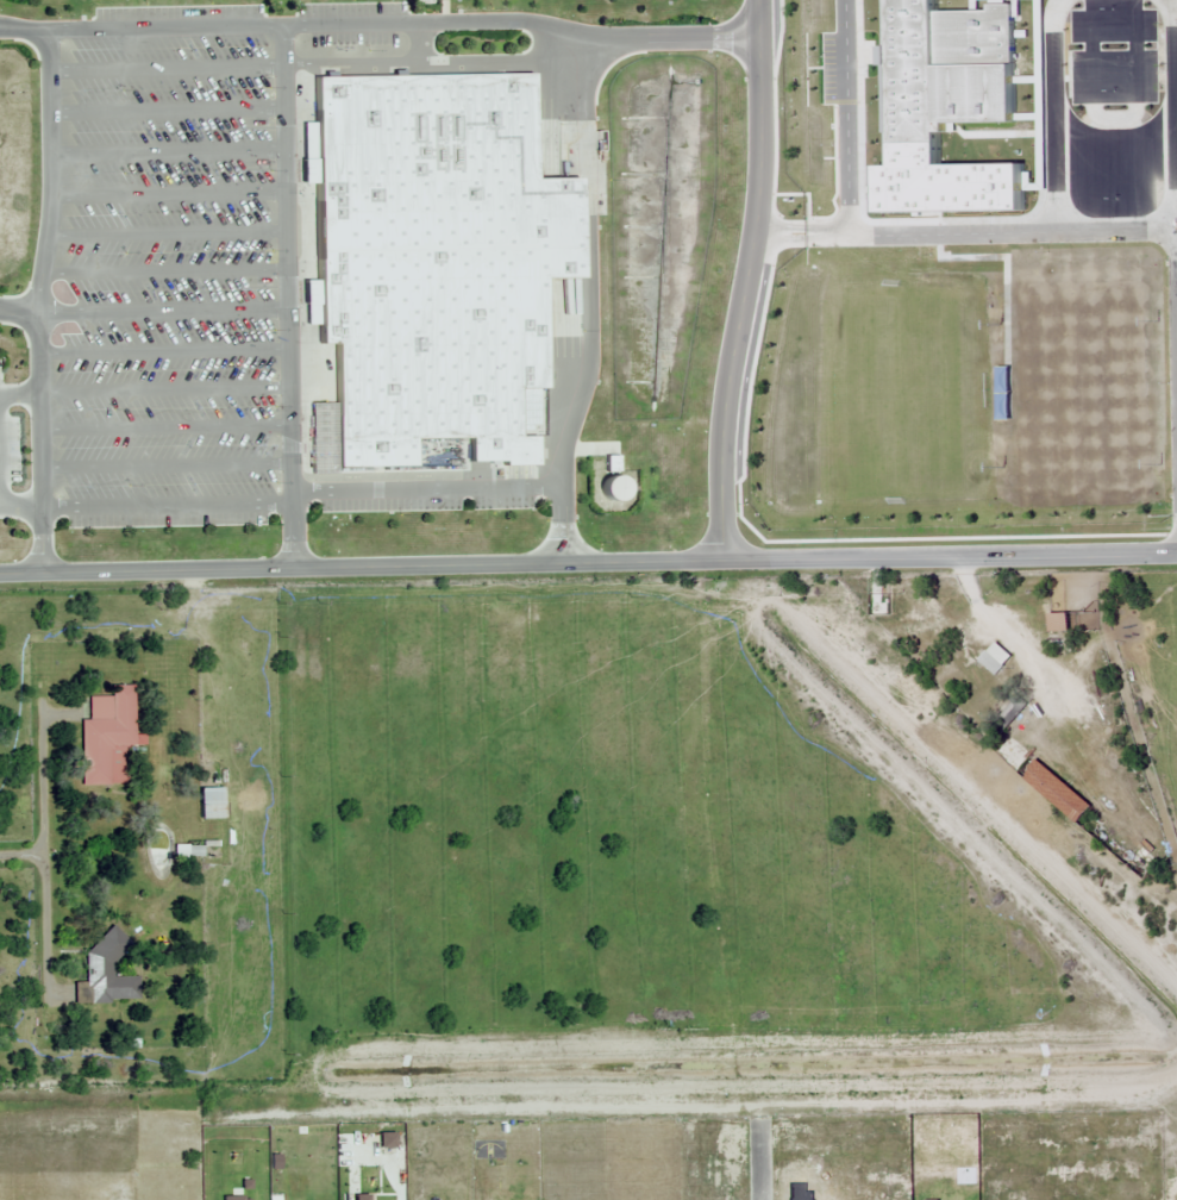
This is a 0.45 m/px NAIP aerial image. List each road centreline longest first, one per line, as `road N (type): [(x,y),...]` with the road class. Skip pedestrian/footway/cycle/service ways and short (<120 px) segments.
road 1 (tertiary): [(0,574),(1176,558)]
road 2 (residential): [(722,567),(725,405),(758,204),(758,0)]

